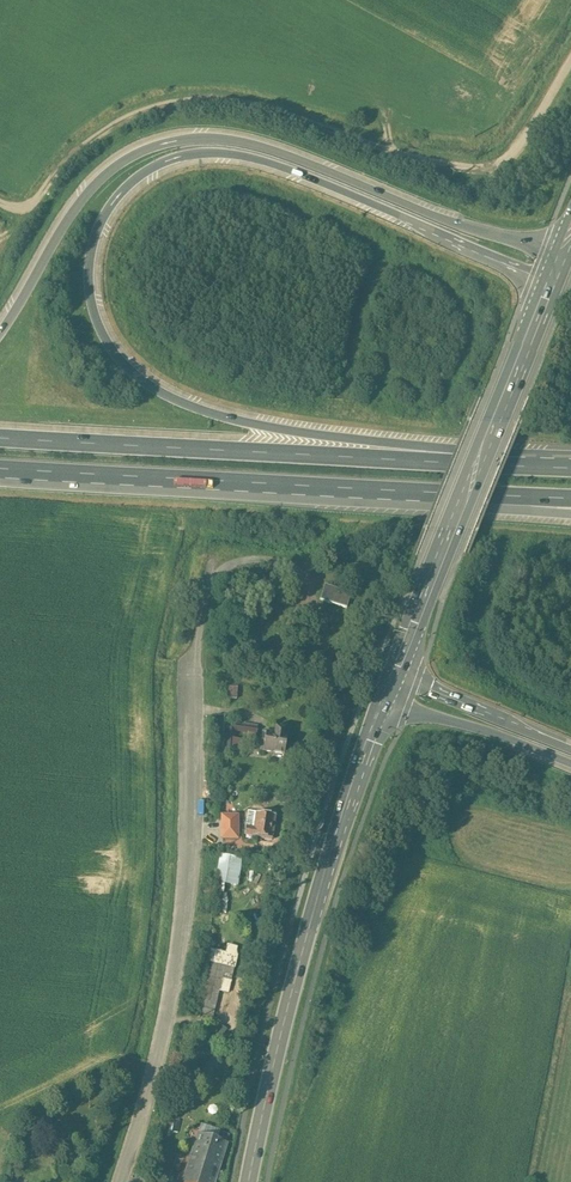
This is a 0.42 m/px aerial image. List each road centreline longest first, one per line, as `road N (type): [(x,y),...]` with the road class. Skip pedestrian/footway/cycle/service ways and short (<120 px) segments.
road 1 (motorway): [(450,462),(228,418),(152,388),(112,350),(91,306),(89,268),(101,222),(120,194),(159,165),(230,156),(553,280)]
road 2 (motorway): [(563,257),(446,222),(275,153),(184,141),(128,160),(97,184),(0,333)]
road 3 (track): [(570,60),(514,151),(483,166),(200,98),(112,123),(68,157),(30,205),(0,202)]
road 4 (unclassified): [(119,1181),(167,1042),(189,869),(194,665),(212,562)]
road 5 (motorway): [(0,469),(532,497)]
road 6 (primary): [(250,1181),(309,939),(385,704)]
road 7 (motorway): [(450,462),(0,438)]
road 8 (primary): [(392,684),(553,280)]
road 9 (motorway): [(385,704),(570,766)]
road 10 (motorway): [(570,752),(392,684)]
road 11 (motorway): [(570,468),(450,462)]

